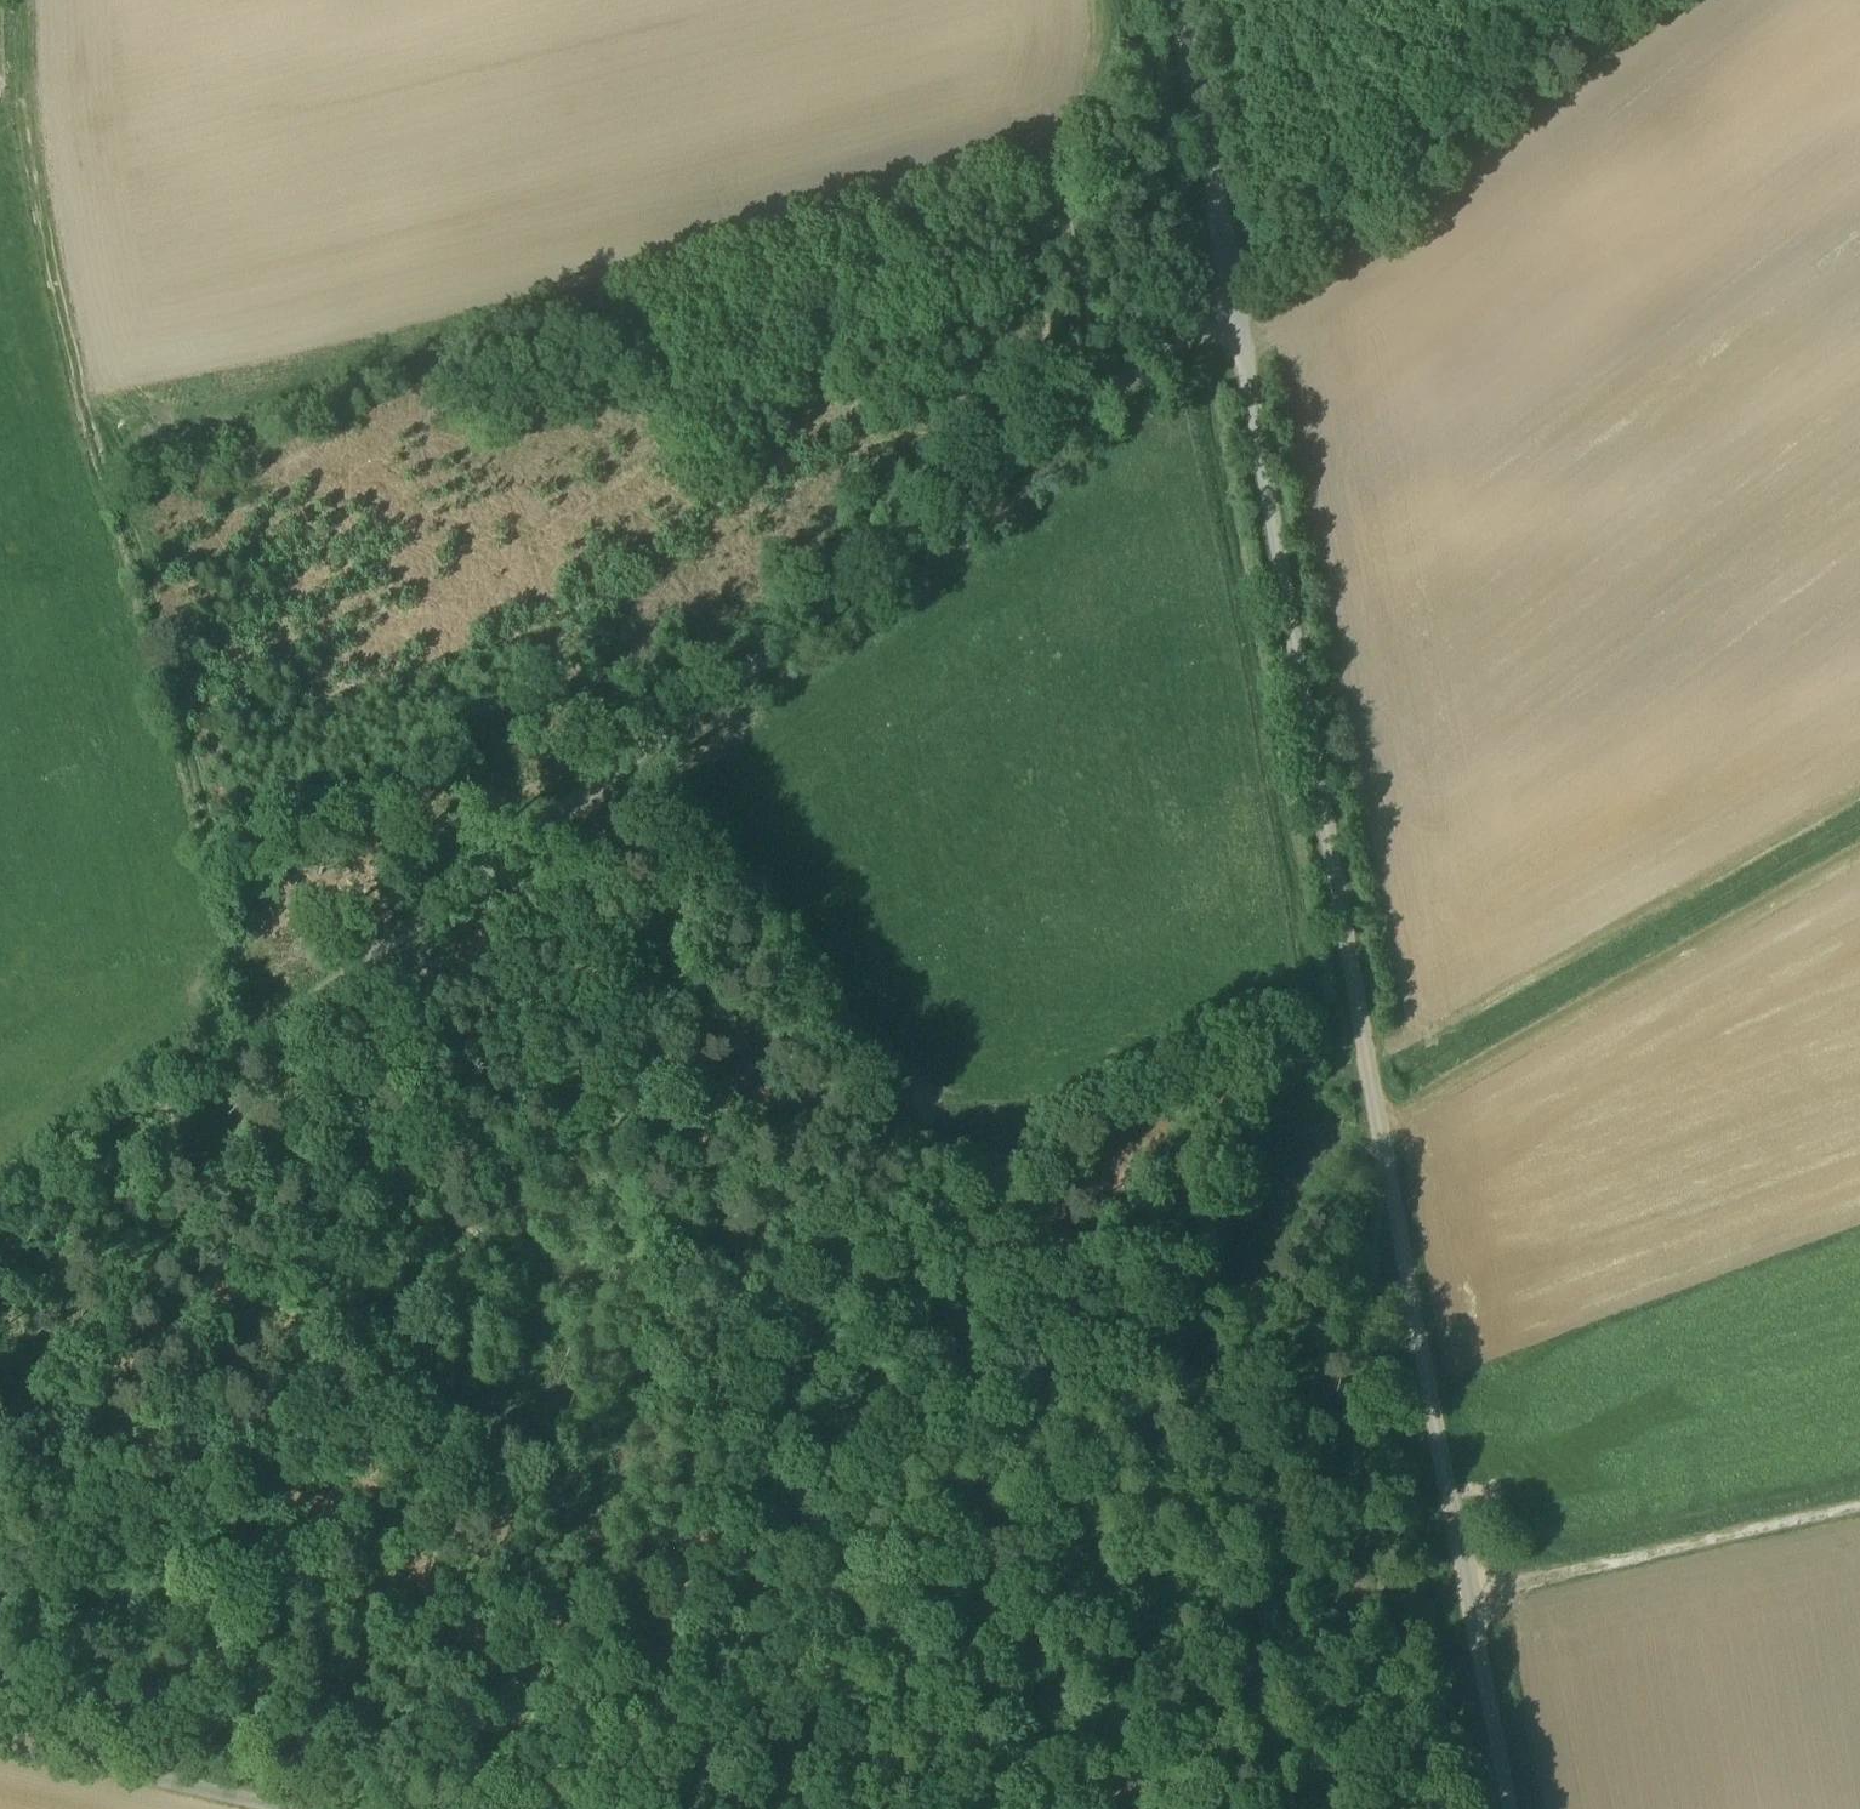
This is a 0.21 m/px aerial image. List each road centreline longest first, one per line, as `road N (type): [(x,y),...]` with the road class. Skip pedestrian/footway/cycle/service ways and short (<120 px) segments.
road 1 (unclassified): [(1232,290),(662,716),(199,1074),(0,1239)]
road 2 (unclassified): [(1232,290),(1509,1808)]
road 3 (unclassified): [(1176,0),(1232,290)]

